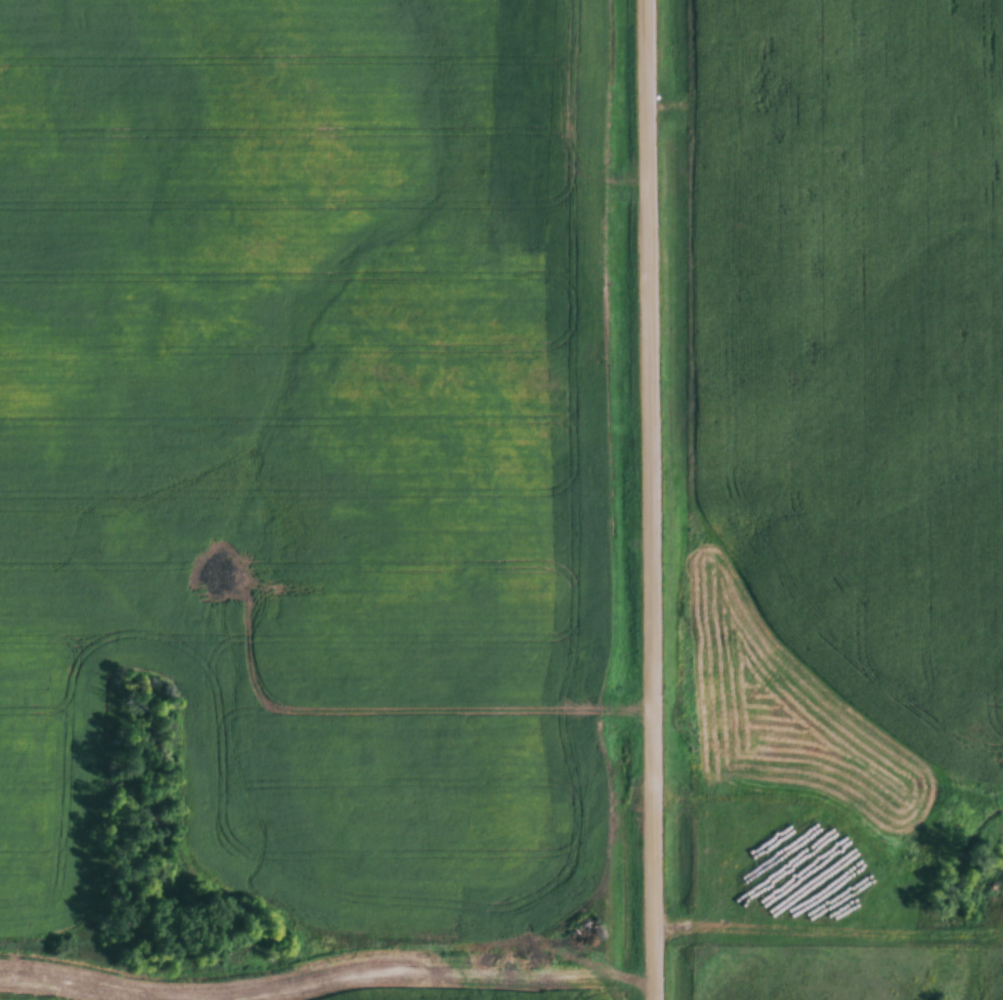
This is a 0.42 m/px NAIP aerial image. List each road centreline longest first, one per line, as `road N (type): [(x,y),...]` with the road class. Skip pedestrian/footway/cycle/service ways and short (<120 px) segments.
road 1 (residential): [(656,999),(650,0)]

